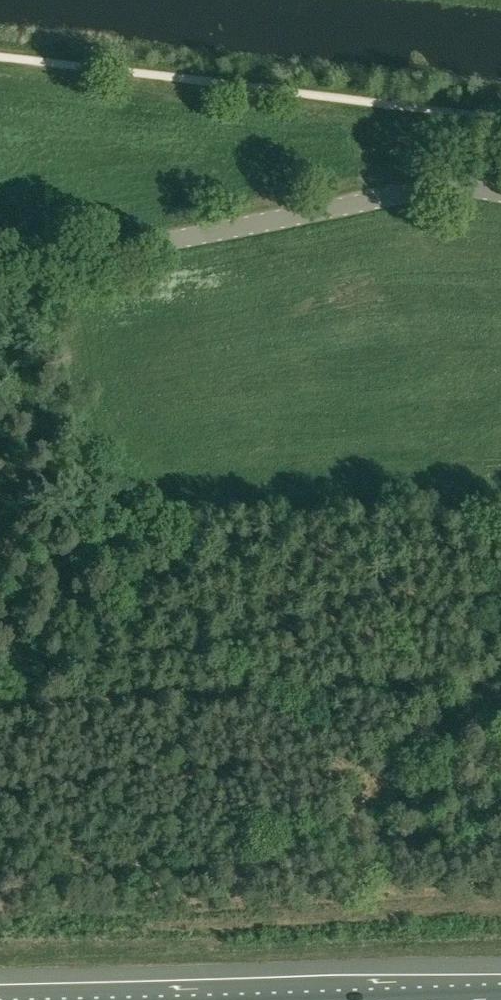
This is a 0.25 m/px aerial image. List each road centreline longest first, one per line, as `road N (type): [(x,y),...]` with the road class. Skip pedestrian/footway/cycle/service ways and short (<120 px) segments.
road 1 (tertiary): [(0,273),(410,191),(500,190)]
road 2 (track): [(327,807),(493,678)]

